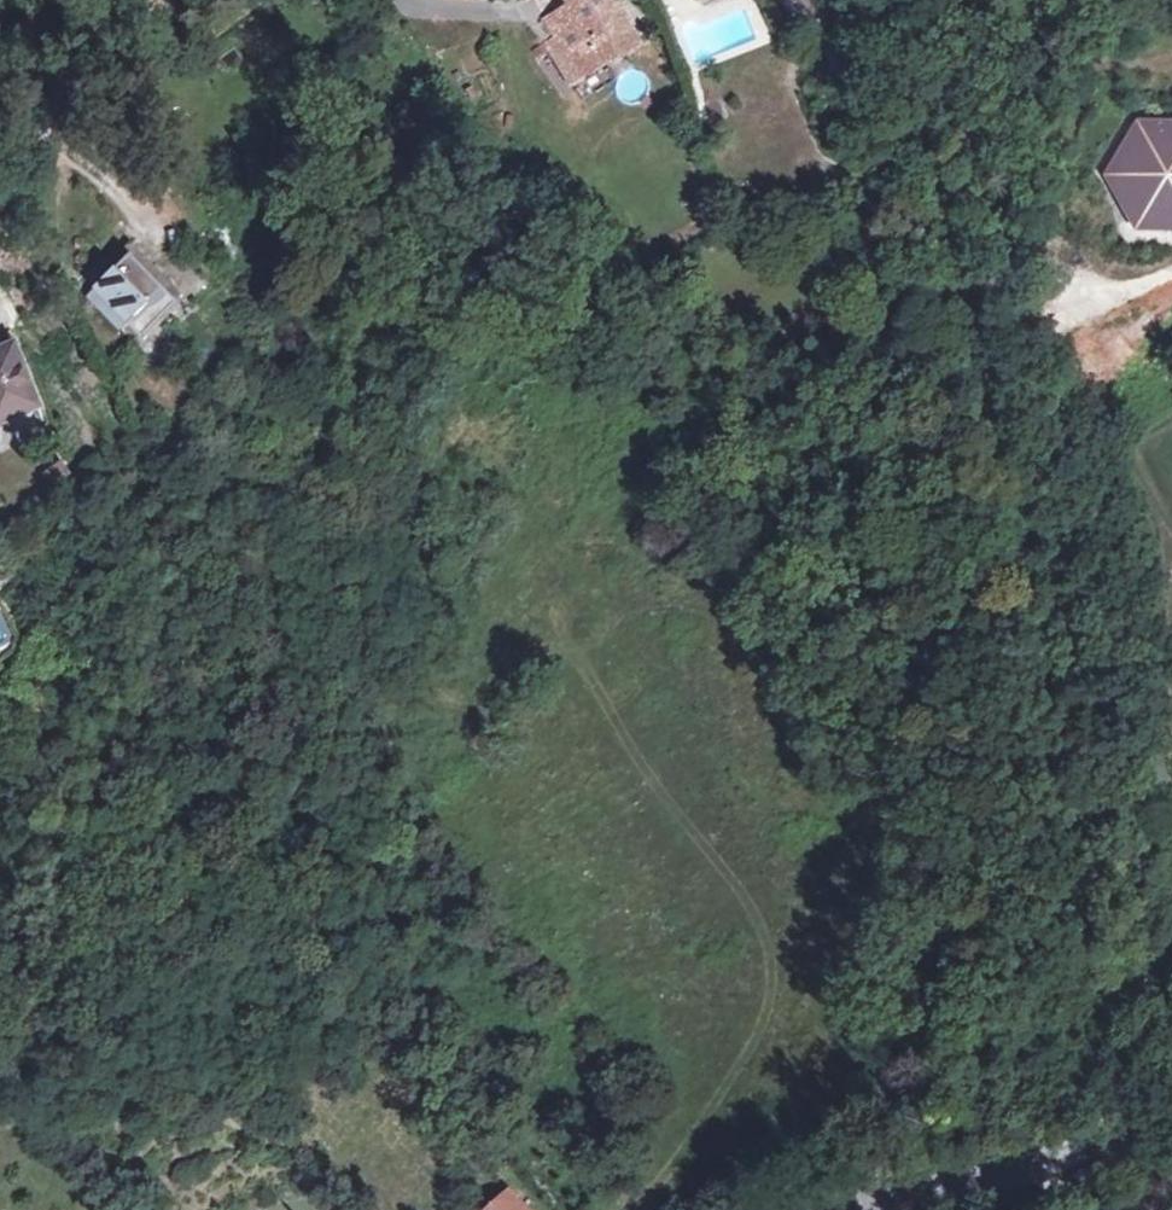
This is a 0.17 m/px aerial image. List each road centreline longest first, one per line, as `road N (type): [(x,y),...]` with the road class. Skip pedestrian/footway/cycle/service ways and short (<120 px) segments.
road 1 (tertiary): [(1171,1089),(1117,1126),(847,1209)]

